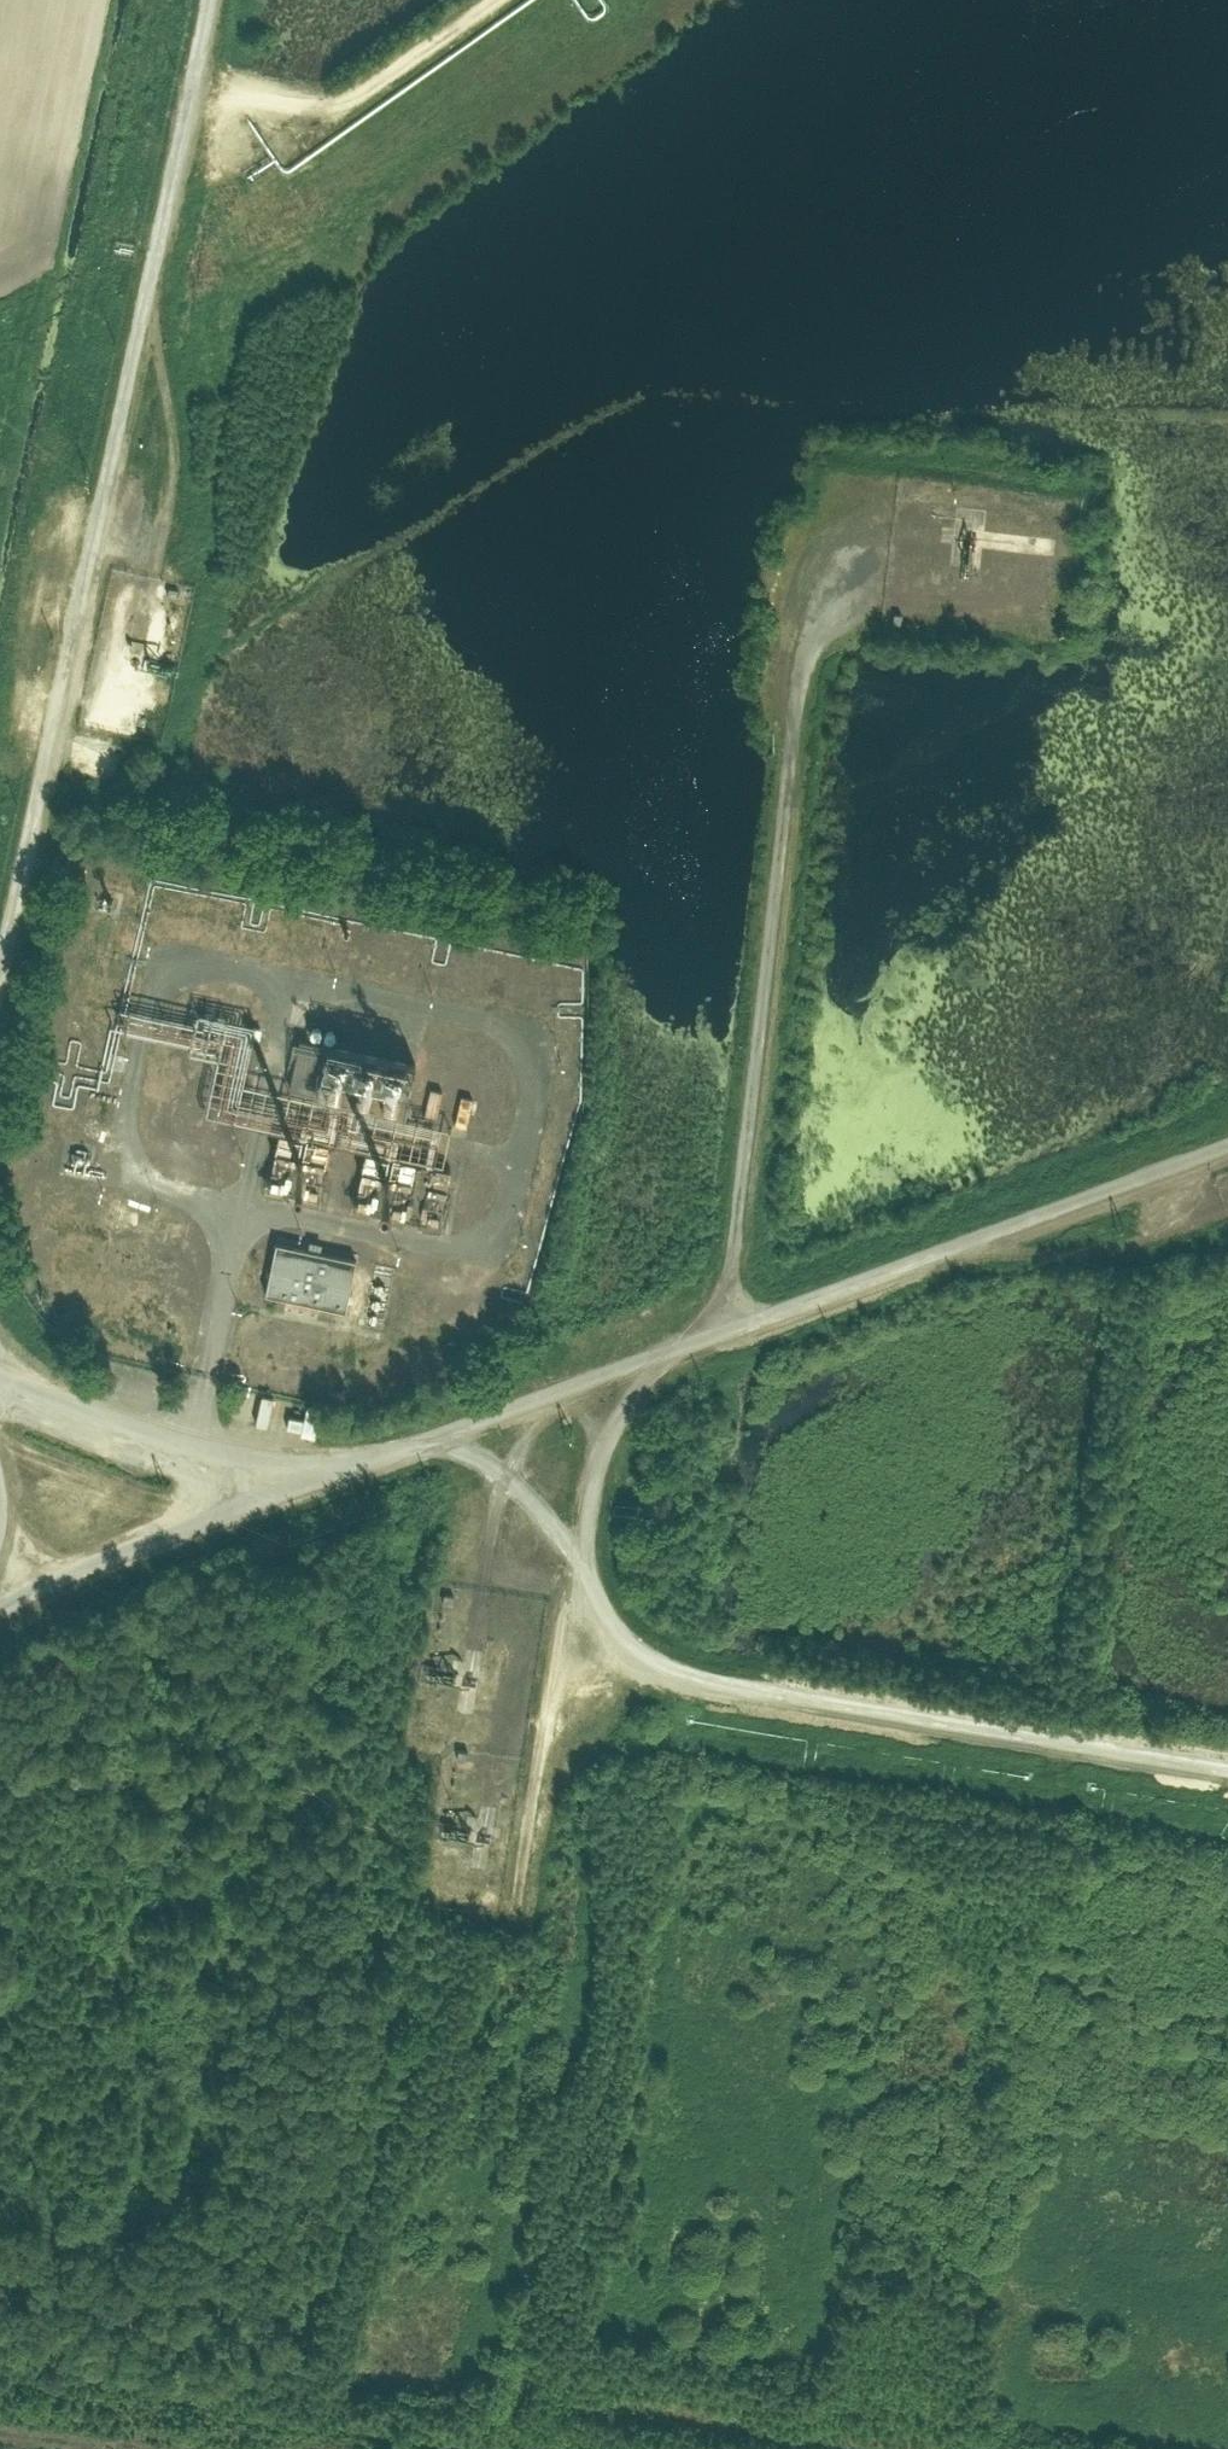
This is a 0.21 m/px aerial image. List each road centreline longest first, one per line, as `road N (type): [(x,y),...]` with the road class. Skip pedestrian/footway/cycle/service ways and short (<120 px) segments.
road 1 (unclassified): [(1227,1147),(604,1385),(391,1456),(339,1464),(169,1431),(0,1365)]
road 2 (track): [(1227,1761),(711,1677),(667,1660),(626,1625),(600,1583),(594,1529),(604,1385)]
road 3 (track): [(0,1615),(51,1583),(237,1514),(339,1464)]
road 4 (track): [(501,1480),(486,1629),(515,1667),(493,1799)]
road 5 (track): [(600,1583),(501,1480),(439,1438)]

